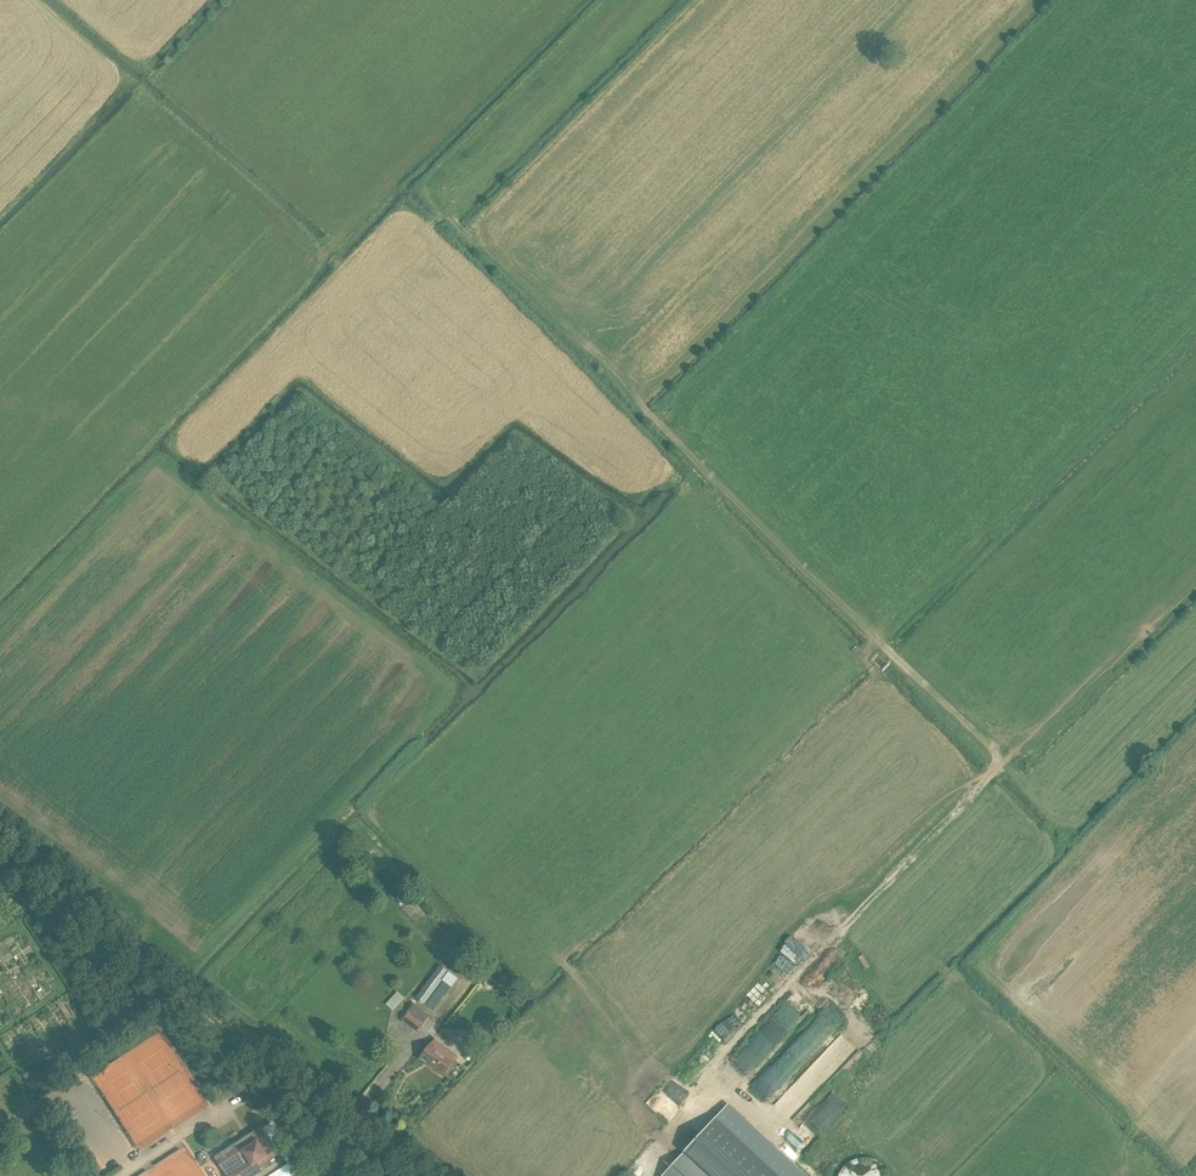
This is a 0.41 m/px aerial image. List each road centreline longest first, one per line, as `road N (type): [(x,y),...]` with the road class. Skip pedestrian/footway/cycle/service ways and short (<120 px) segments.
road 1 (track): [(183,997),(3,865)]

